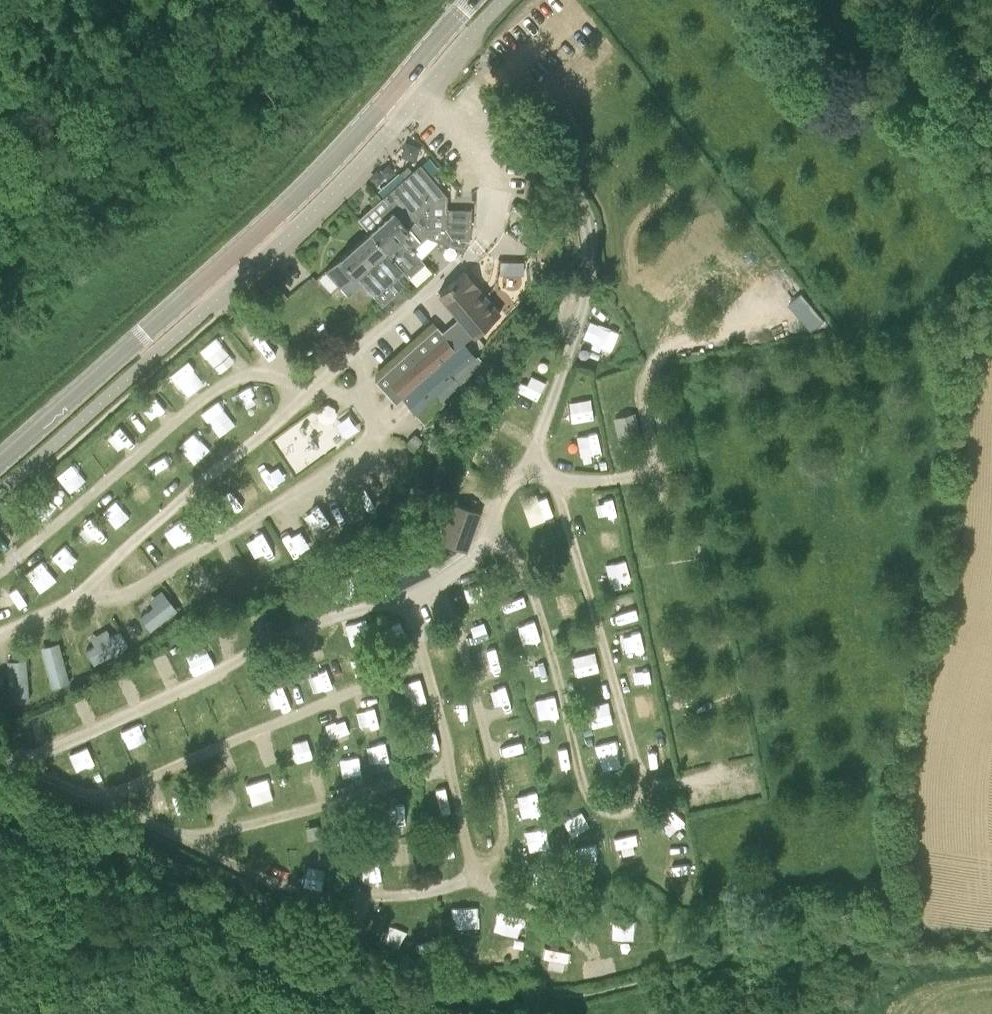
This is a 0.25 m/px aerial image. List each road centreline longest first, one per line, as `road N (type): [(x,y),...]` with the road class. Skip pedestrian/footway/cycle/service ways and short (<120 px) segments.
road 1 (track): [(991,946),(859,936),(566,996),(419,988),(336,960),(289,934),(251,893),(0,779)]
road 2 (tertiary): [(0,461),(323,170),(471,0)]

